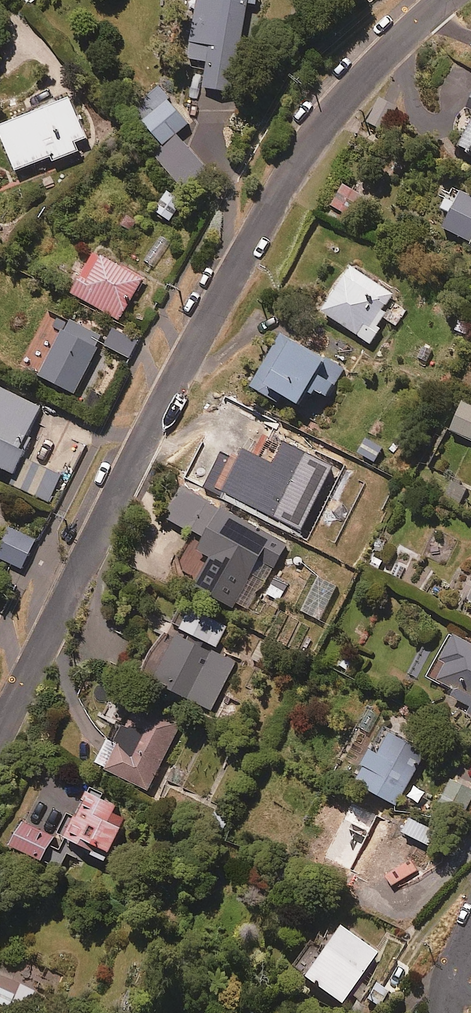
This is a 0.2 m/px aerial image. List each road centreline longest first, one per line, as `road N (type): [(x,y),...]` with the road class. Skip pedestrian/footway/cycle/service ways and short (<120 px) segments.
road 1 (residential): [(0,740),(321,121),(410,22),(442,0)]

